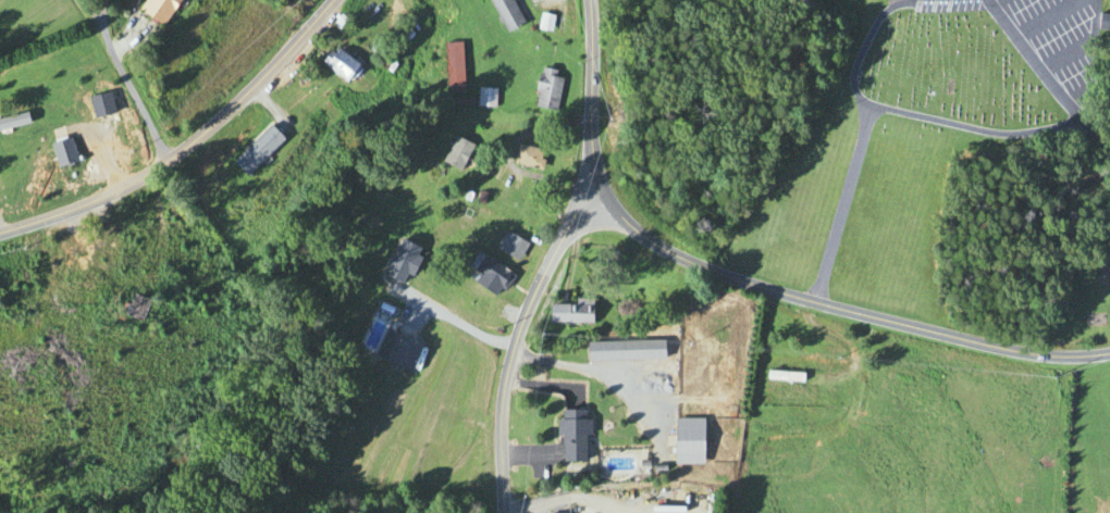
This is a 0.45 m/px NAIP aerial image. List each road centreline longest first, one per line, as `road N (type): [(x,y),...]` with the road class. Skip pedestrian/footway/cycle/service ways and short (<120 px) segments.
road 1 (residential): [(1109,353),(1027,354),(757,288),(679,260),(625,222),(604,193)]
road 2 (residential): [(333,0),(162,162),(79,208),(0,233)]
road 3 (residential): [(604,193),(572,221),(514,349),(501,423),(503,512)]
road 4 (residential): [(1109,157),(988,0)]
road 5 (residential): [(604,193),(592,141),(590,0)]
road 6 (residential): [(102,0),(103,43),(162,162)]

